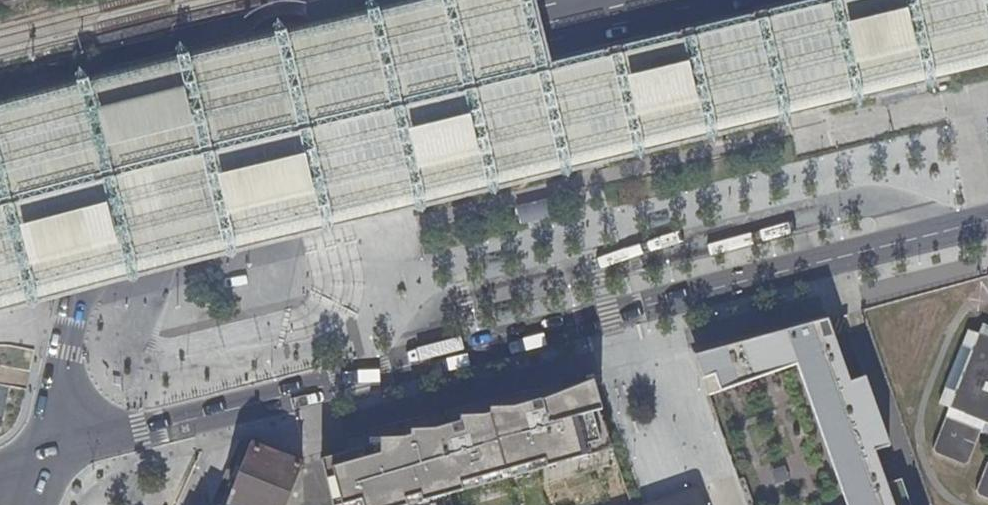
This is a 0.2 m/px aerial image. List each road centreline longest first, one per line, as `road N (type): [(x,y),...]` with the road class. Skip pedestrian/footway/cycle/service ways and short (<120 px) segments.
road 1 (motorway): [(0,252),(987,10)]
road 2 (residential): [(987,221),(39,457)]
road 3 (motorway): [(642,0),(0,165)]
road 4 (primary): [(141,0),(39,457)]

